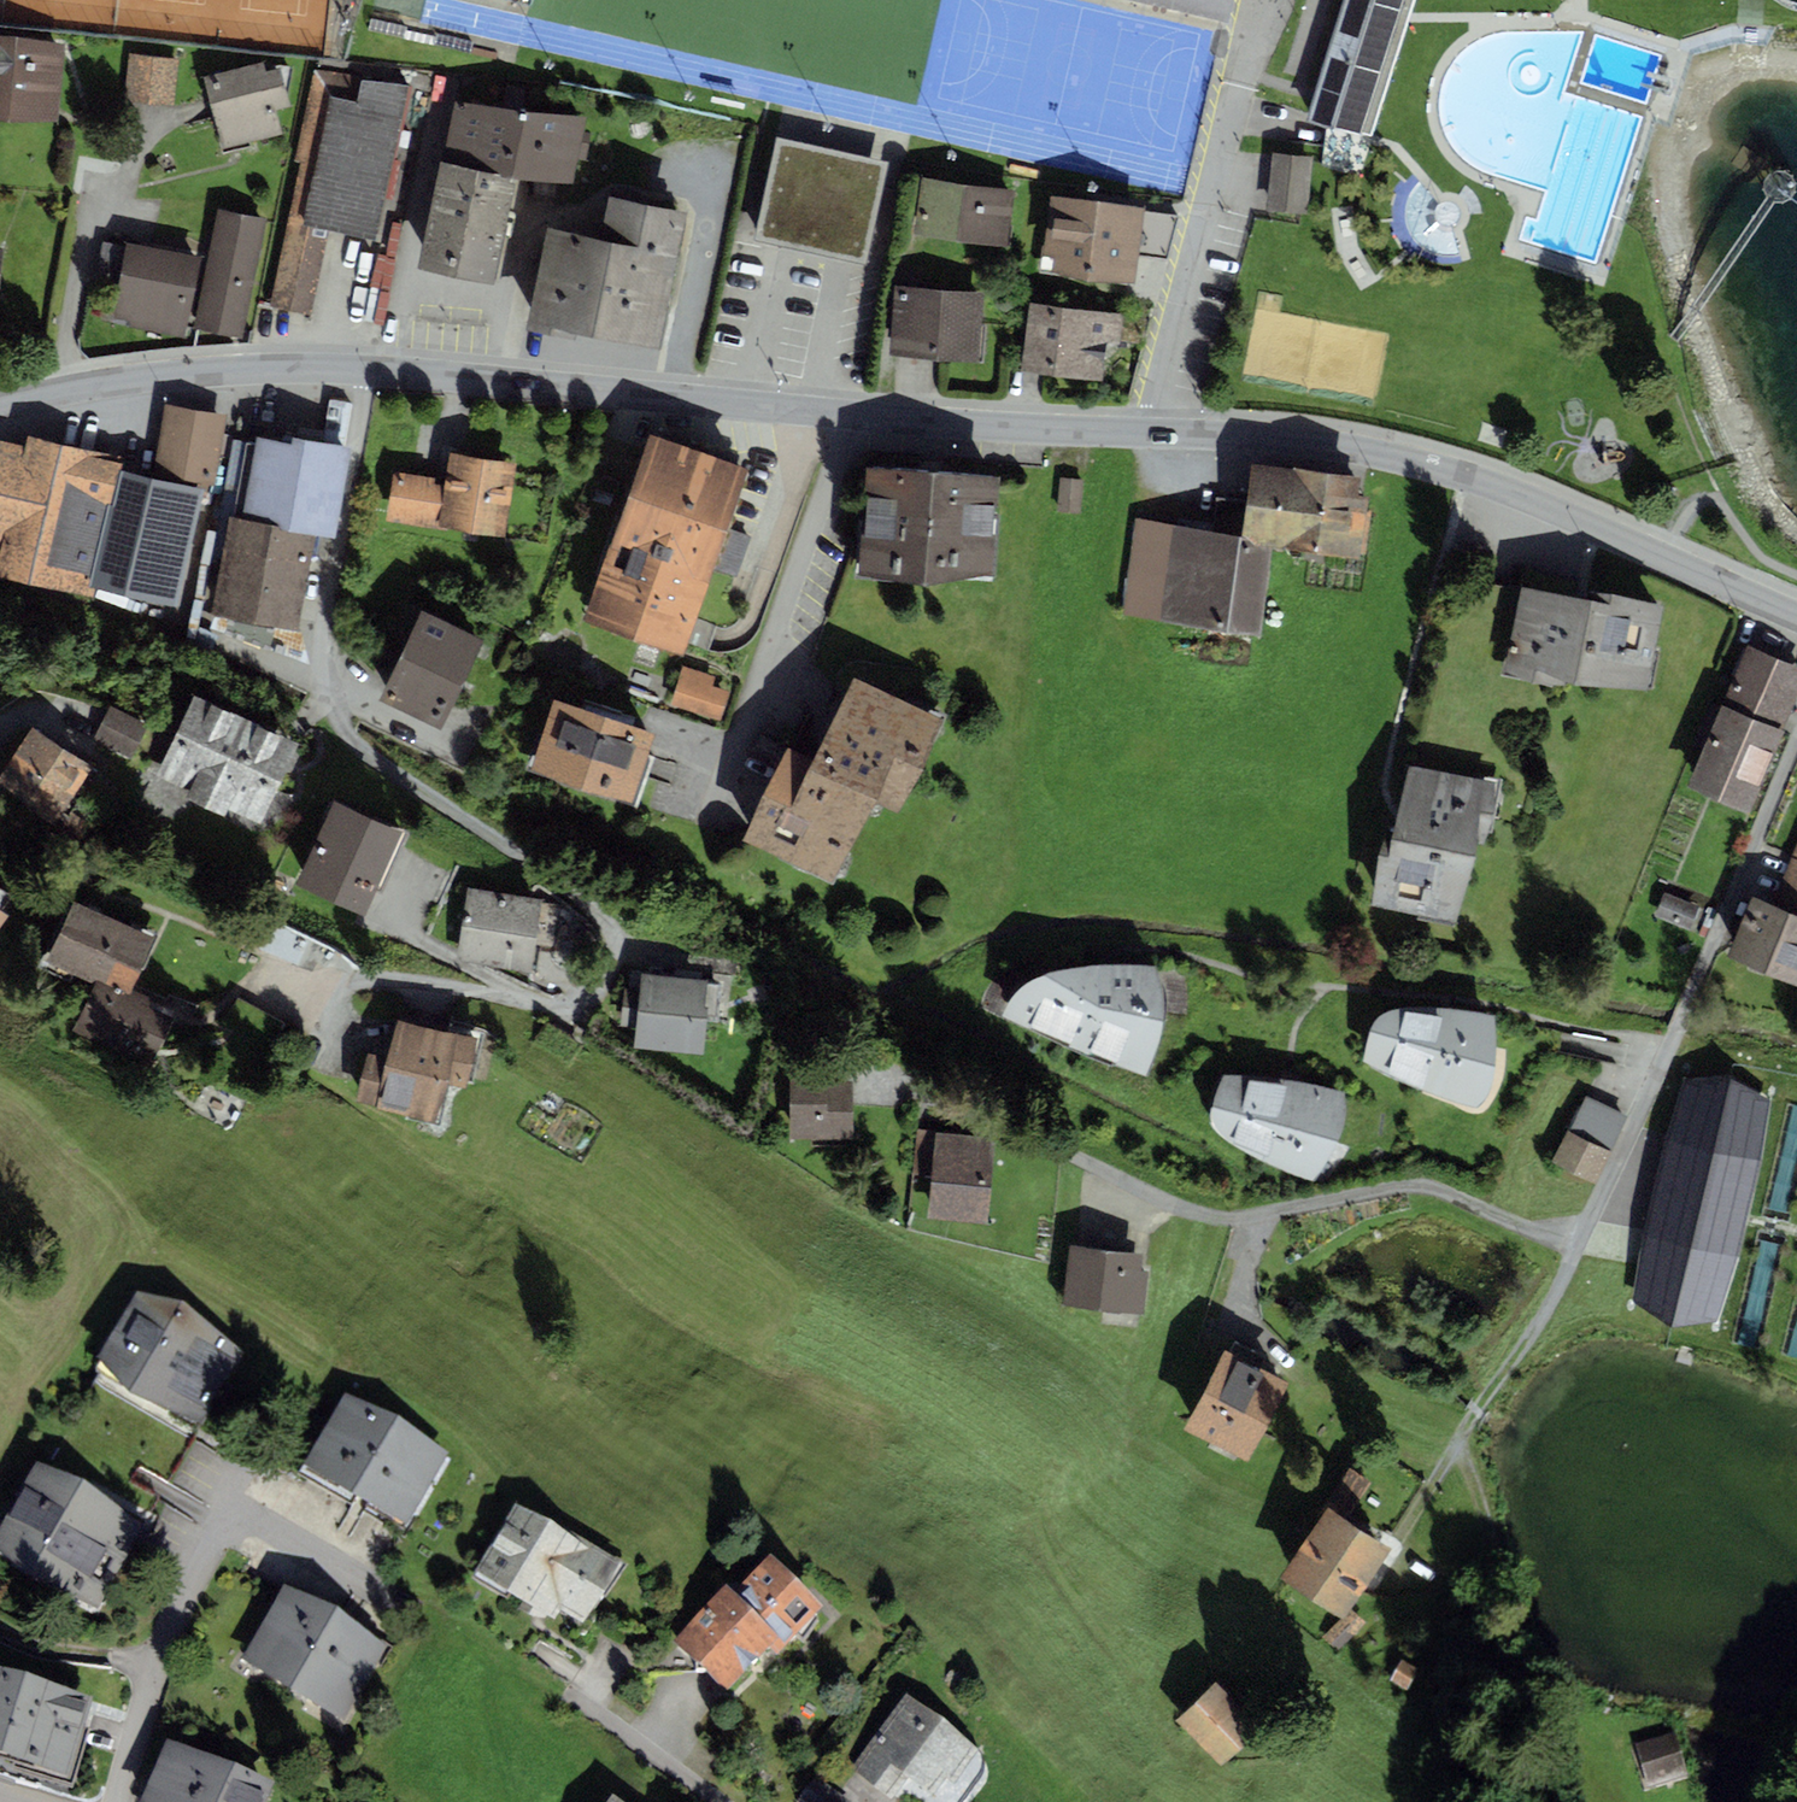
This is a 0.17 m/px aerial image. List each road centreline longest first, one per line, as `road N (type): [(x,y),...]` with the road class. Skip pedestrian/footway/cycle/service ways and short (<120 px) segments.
road 1 (residential): [(0,408),(135,377),(295,366),(1023,427),(1299,437),(1467,474),(1796,618)]
road 2 (residential): [(125,1801),(169,1635),(230,1521),(251,1515),(400,1604)]
road 3 (track): [(1404,1527),(1544,1313),(1579,1234)]
road 4 (residential): [(571,1693),(720,1801)]

